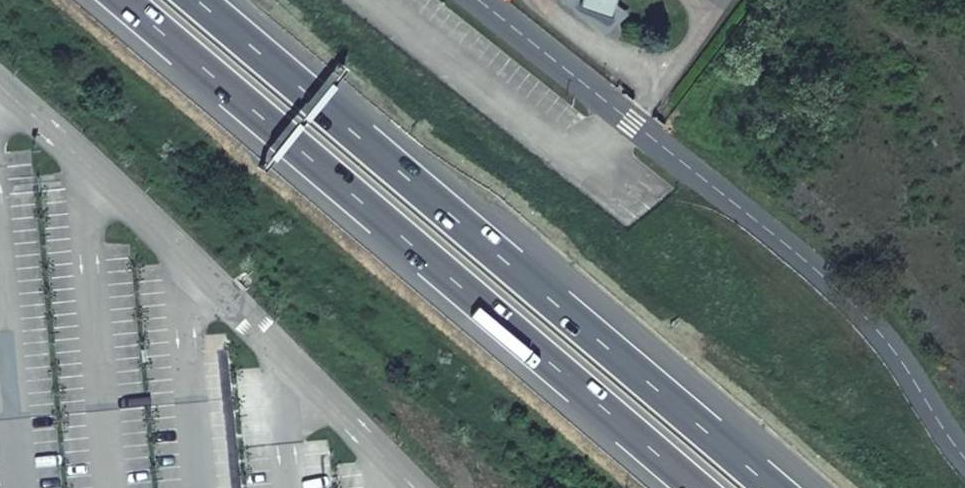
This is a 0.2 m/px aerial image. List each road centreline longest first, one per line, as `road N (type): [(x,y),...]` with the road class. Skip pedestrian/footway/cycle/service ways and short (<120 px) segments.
road 1 (motorway): [(766,487),(197,0)]
road 2 (motorway): [(120,0),(686,487)]
road 3 (residential): [(478,0),(853,305),(964,459)]

